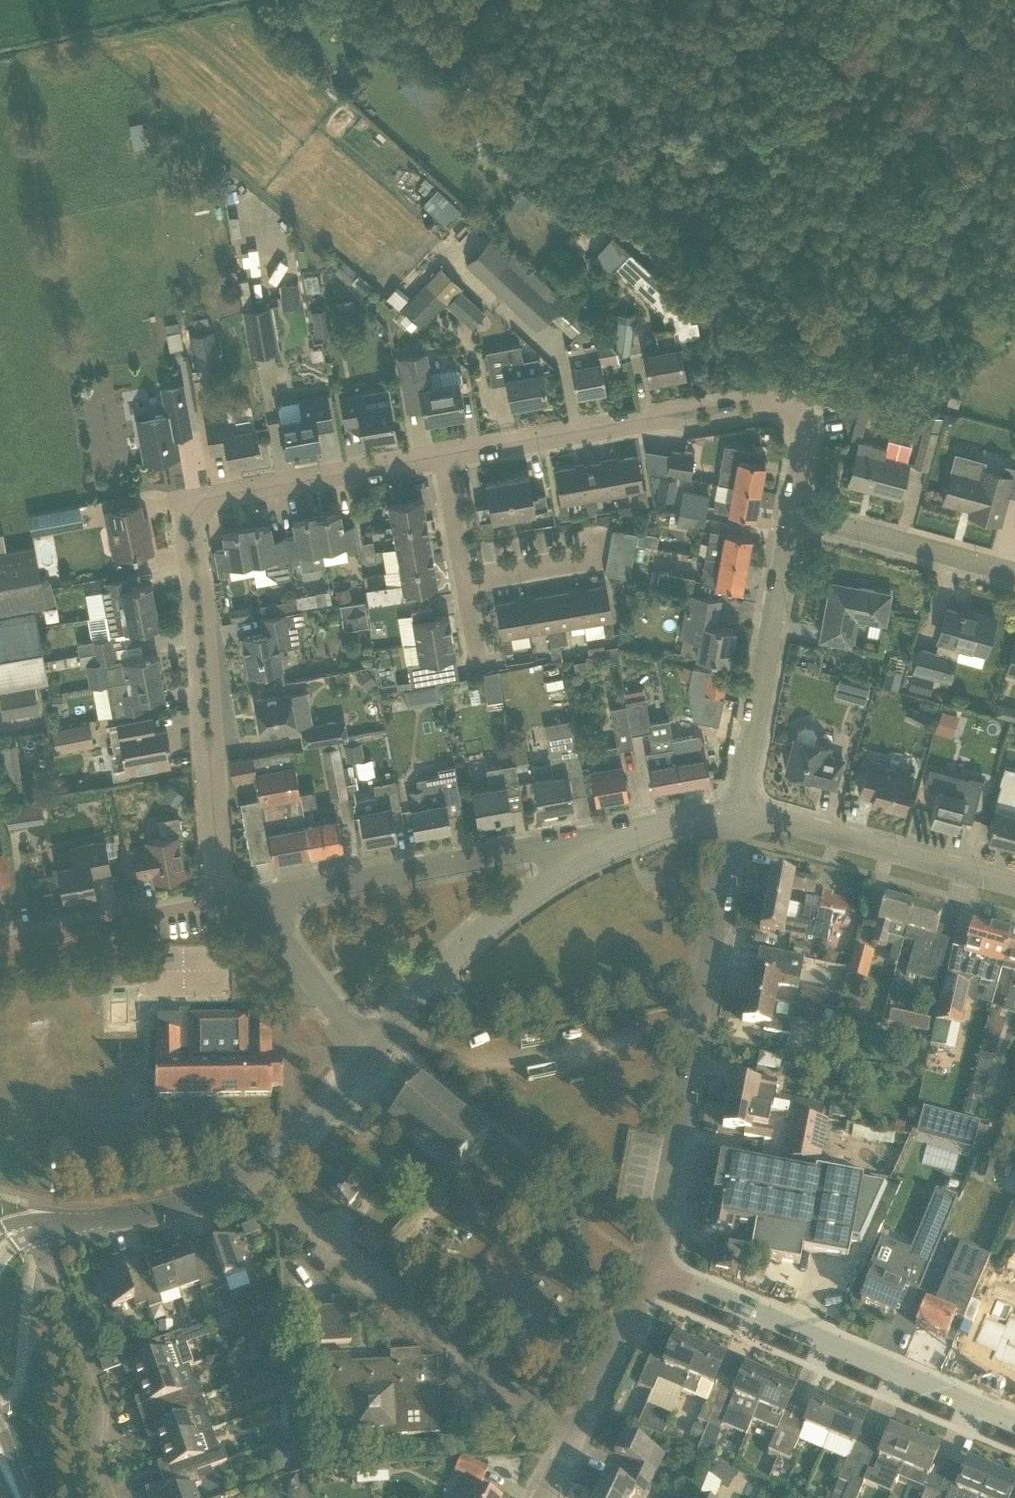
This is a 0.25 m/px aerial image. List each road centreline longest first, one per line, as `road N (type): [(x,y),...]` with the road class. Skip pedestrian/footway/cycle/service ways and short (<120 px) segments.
road 1 (residential): [(653,1267),(738,812)]
road 2 (residential): [(575,1441),(257,1173)]
road 3 (residential): [(1014,1422),(653,1267)]
road 4 (residential): [(267,894),(559,842),(583,855)]
road 5 (residential): [(738,812),(790,510)]
road 6 (tertiary): [(371,1053),(470,936),(583,855)]
road 7 (tertiary): [(1014,880),(823,827),(738,812)]
road 8 (residential): [(107,1497),(92,1451),(96,1417),(32,1226)]
road 9 (residential): [(192,500),(179,525),(199,741),(212,770)]
road 10 (residential): [(212,770),(218,736),(209,600),(192,500)]
road 11 (residential): [(445,455),(192,500)]
road 12 (tertiary): [(32,1226),(184,1205),(257,1173)]
road 13 (residential): [(1014,571),(790,510)]
road 14 (residential): [(0,942),(226,902)]
road 15 (residential): [(651,417),(445,455)]
road 16 (track): [(793,407),(806,375),(777,338),(746,324),(685,271)]
road 17 (residential): [(371,1053),(291,945),(267,894)]
road 18 (residential): [(575,1441),(653,1267)]
road 19 (tertiary): [(257,1173),(371,1053)]
road 20 (tertiary): [(583,855),(663,825),(738,812)]
road 21 (residential): [(793,407),(749,392),(651,417)]
road 22 (residential): [(651,417),(686,422),(793,407)]
road 23 (residential): [(212,770),(226,902)]
road 24 (residential): [(465,577),(591,555)]
road 25 (residential): [(465,577),(445,455)]

